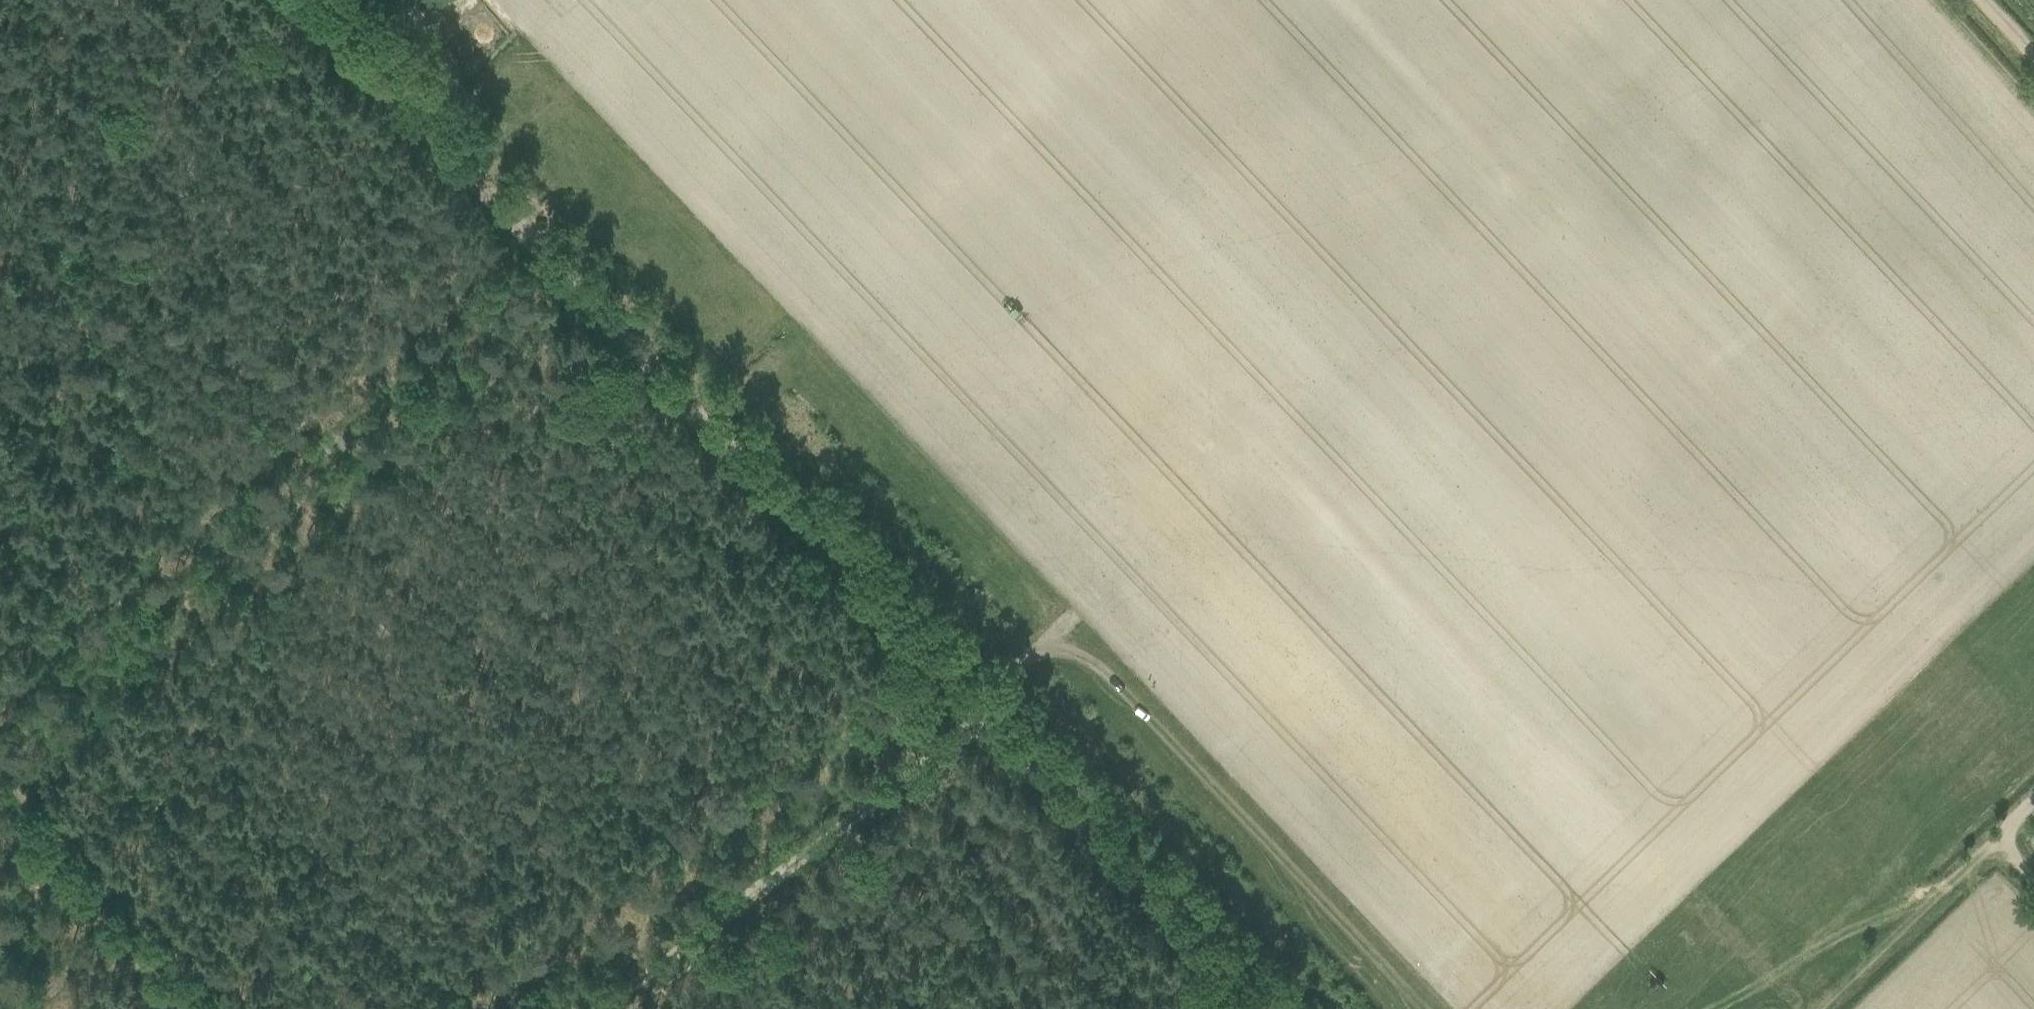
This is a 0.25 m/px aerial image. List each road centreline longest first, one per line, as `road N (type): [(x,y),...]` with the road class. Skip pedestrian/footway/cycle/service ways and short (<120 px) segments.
road 1 (track): [(183,1008),(0,793)]
road 2 (track): [(1826,1008),(2003,843)]

